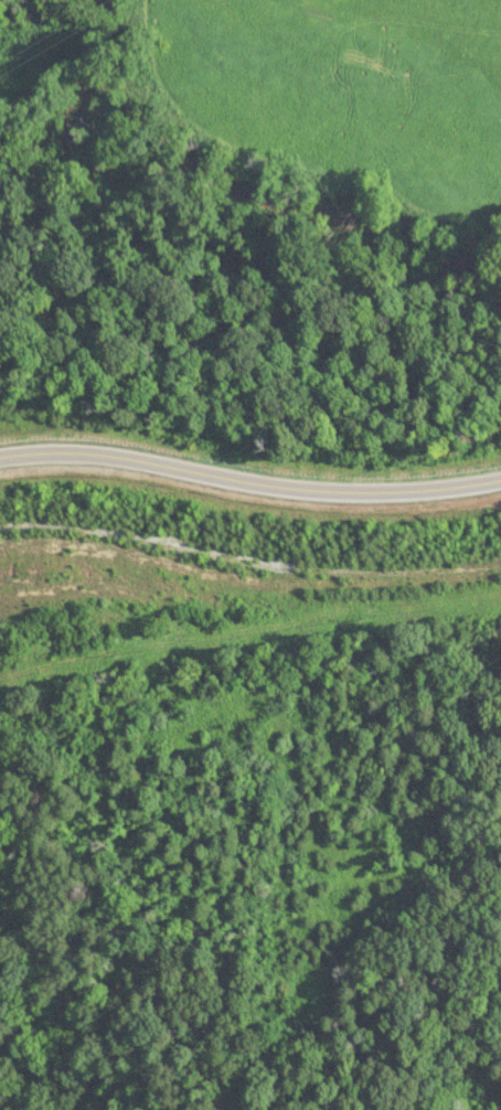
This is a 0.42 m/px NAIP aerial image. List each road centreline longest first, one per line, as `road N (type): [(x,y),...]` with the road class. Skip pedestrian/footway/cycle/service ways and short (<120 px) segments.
road 1 (secondary): [(500,484),(388,495),(96,456),(0,458)]

